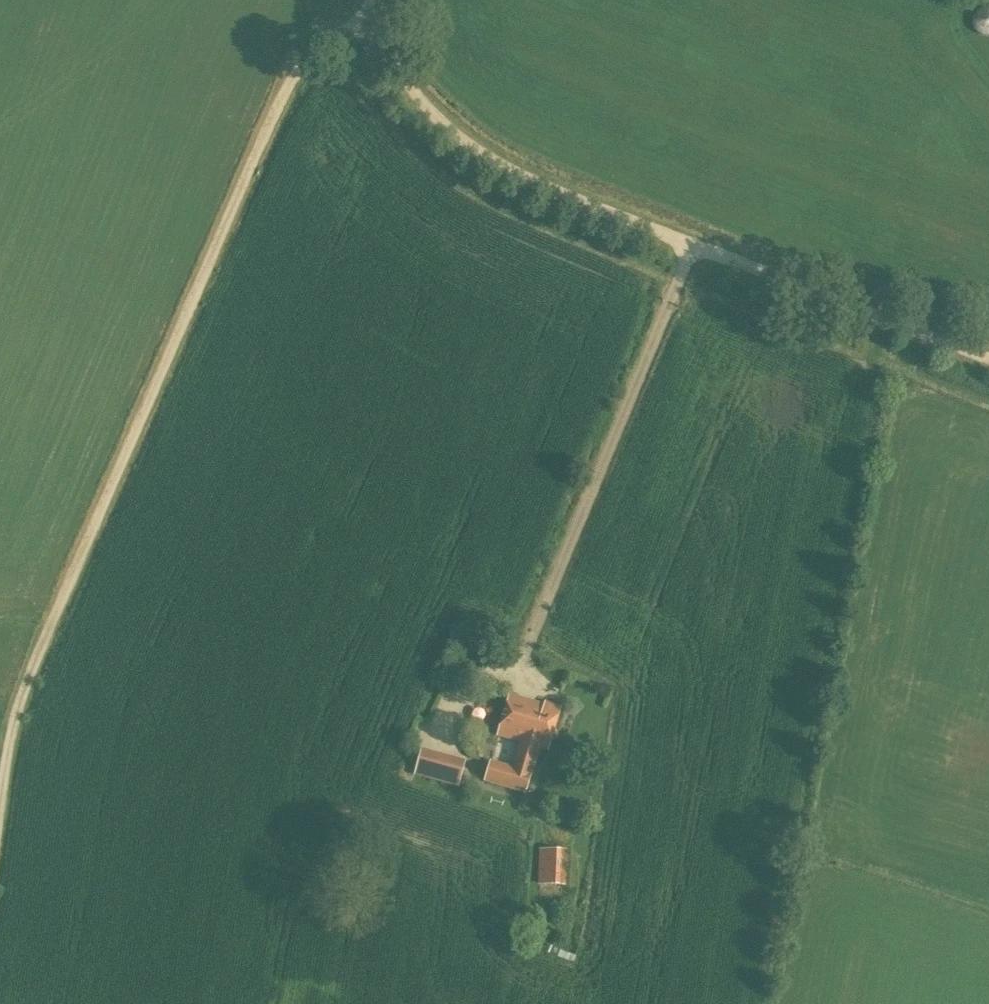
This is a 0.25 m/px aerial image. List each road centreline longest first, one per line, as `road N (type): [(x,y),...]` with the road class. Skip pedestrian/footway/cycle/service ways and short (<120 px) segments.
road 1 (track): [(379,31),(327,38),(289,76),(21,687),(0,794)]
road 2 (track): [(988,360),(539,184),(485,153),(411,89),(381,41),(380,0)]
road 3 (track): [(694,244),(514,677)]

